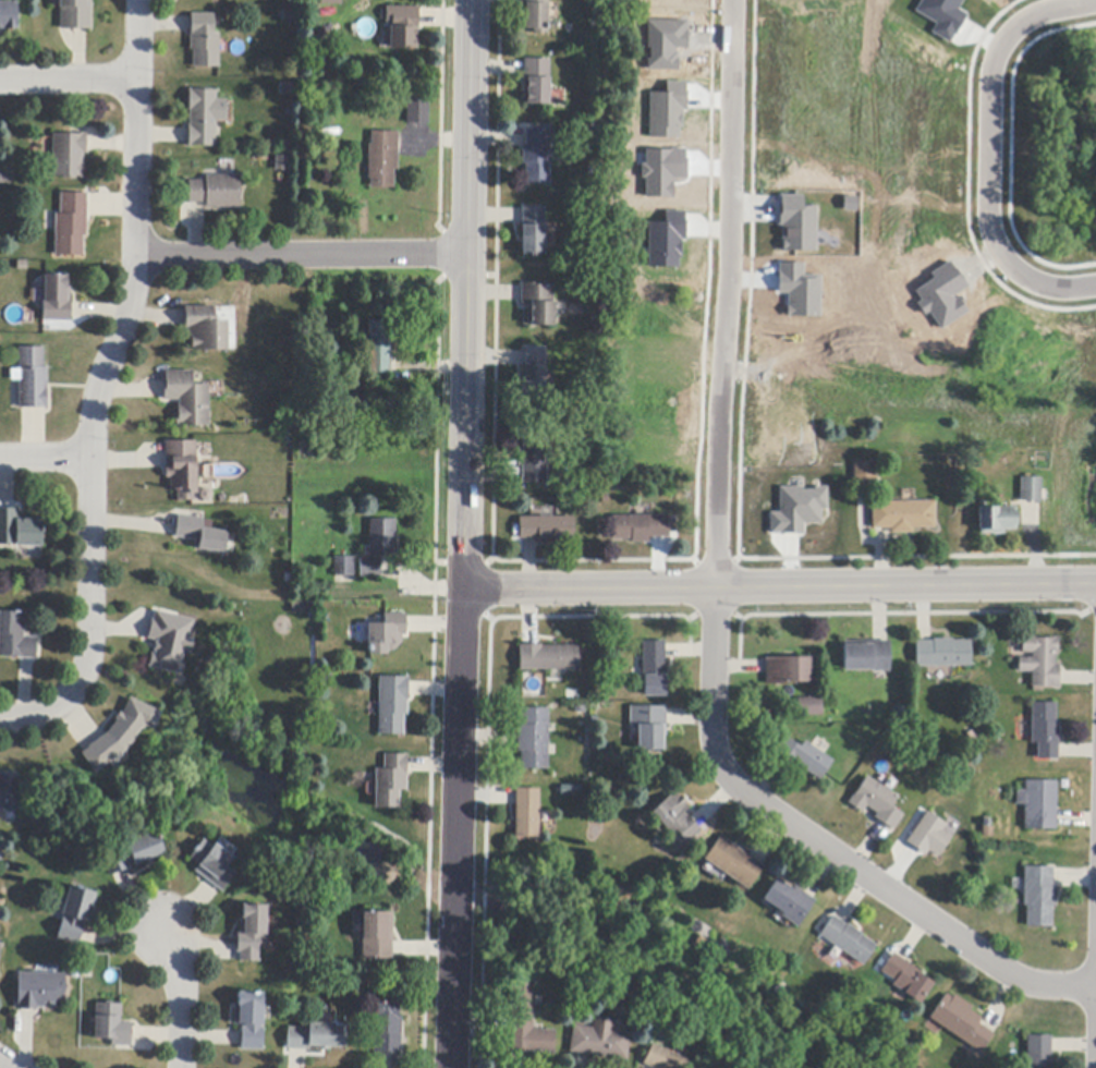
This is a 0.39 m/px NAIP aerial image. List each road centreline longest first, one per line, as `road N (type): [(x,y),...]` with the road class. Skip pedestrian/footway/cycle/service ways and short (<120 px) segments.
road 1 (residential): [(1095,988),(1043,988),(1011,978),(732,785),(714,750),(722,0)]
road 2 (residential): [(0,719),(69,702),(89,655),(95,398),(127,319),(139,256),(142,0)]
road 3 (tertiary): [(1095,584),(462,591)]
road 4 (residential): [(462,591),(471,0)]
road 5 (tertiary): [(452,1067),(462,591)]
road 6 (residential): [(1095,281),(1013,275),(1001,263),(999,241),(1000,71),(1008,48),(1036,14),(1089,0)]
road 7 (residential): [(139,256),(467,257)]
road 8 (residential): [(0,83),(142,81)]
road 9 (residential): [(168,931),(180,985),(179,1067)]

